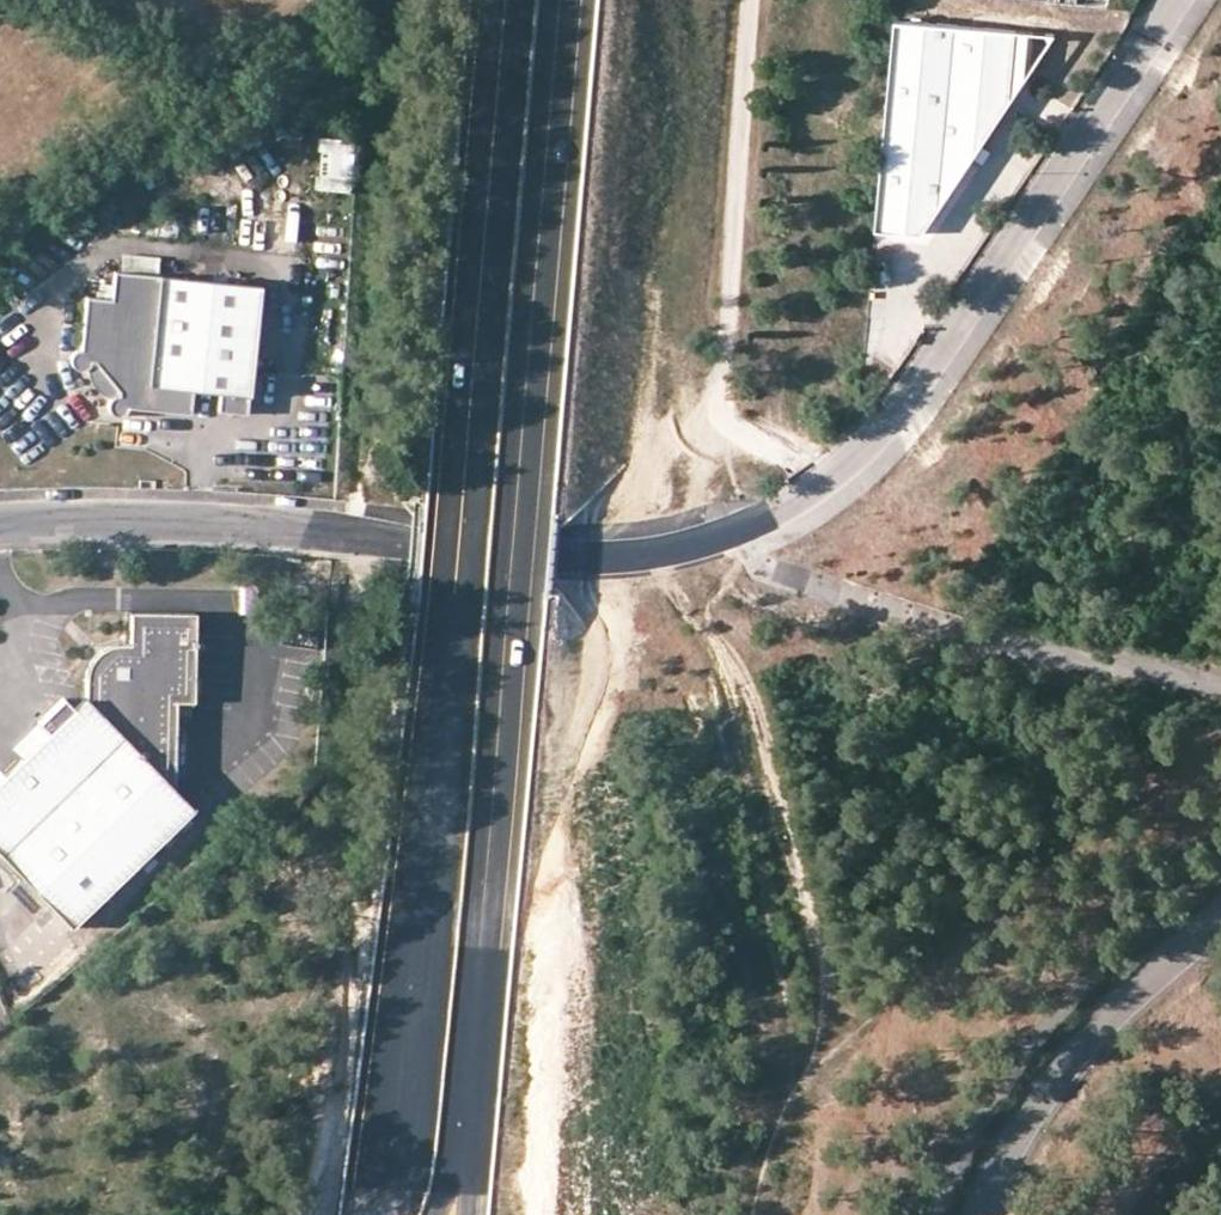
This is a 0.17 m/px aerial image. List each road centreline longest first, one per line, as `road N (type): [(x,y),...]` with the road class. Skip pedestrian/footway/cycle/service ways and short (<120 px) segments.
road 1 (tertiary): [(1176,0),(930,378),(824,486),(751,528),(663,552),(571,556),(195,520),(0,522)]
road 2 (primary): [(508,0),(453,621),(377,1214)]
road 3 (primary): [(457,1214),(562,0)]
road 4 (track): [(755,1214),(786,1067),(773,912),(709,646),(668,581),(663,552)]
road 5 (track): [(755,0),(727,317),(696,508),(700,542)]
road 6 (tertiary): [(989,1214),(1016,1145),(1081,1057),(1220,922)]
road 7 (track): [(780,1113),(888,1002),(982,965),(1086,984)]

